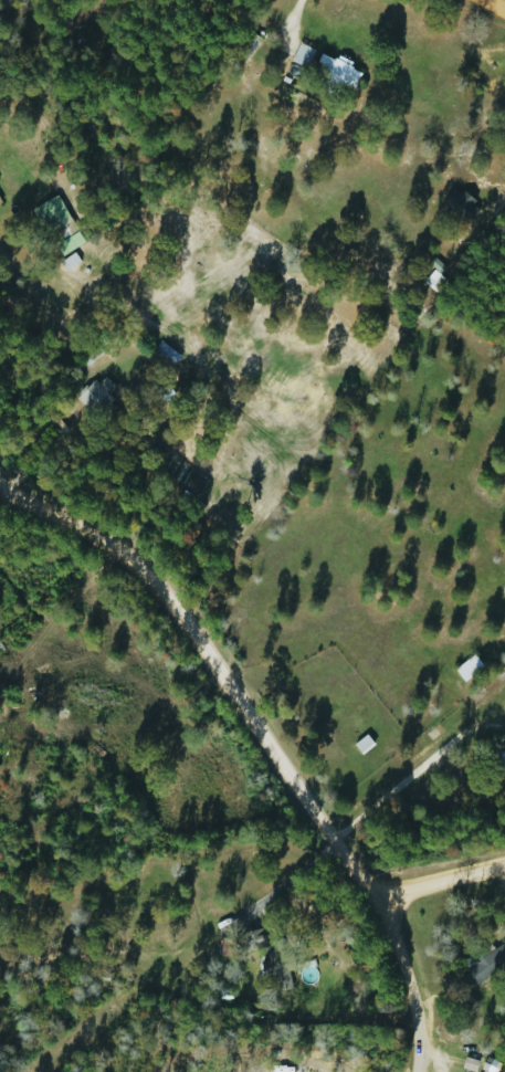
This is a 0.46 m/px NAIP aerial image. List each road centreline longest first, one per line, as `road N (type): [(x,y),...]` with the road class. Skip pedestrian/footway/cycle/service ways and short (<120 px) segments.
road 1 (residential): [(412,1071),(417,1033),(379,896),(307,816),(227,674),(116,553),(0,482)]
road 2 (residential): [(227,674),(0,876)]
road 3 (residential): [(504,865),(379,896)]

